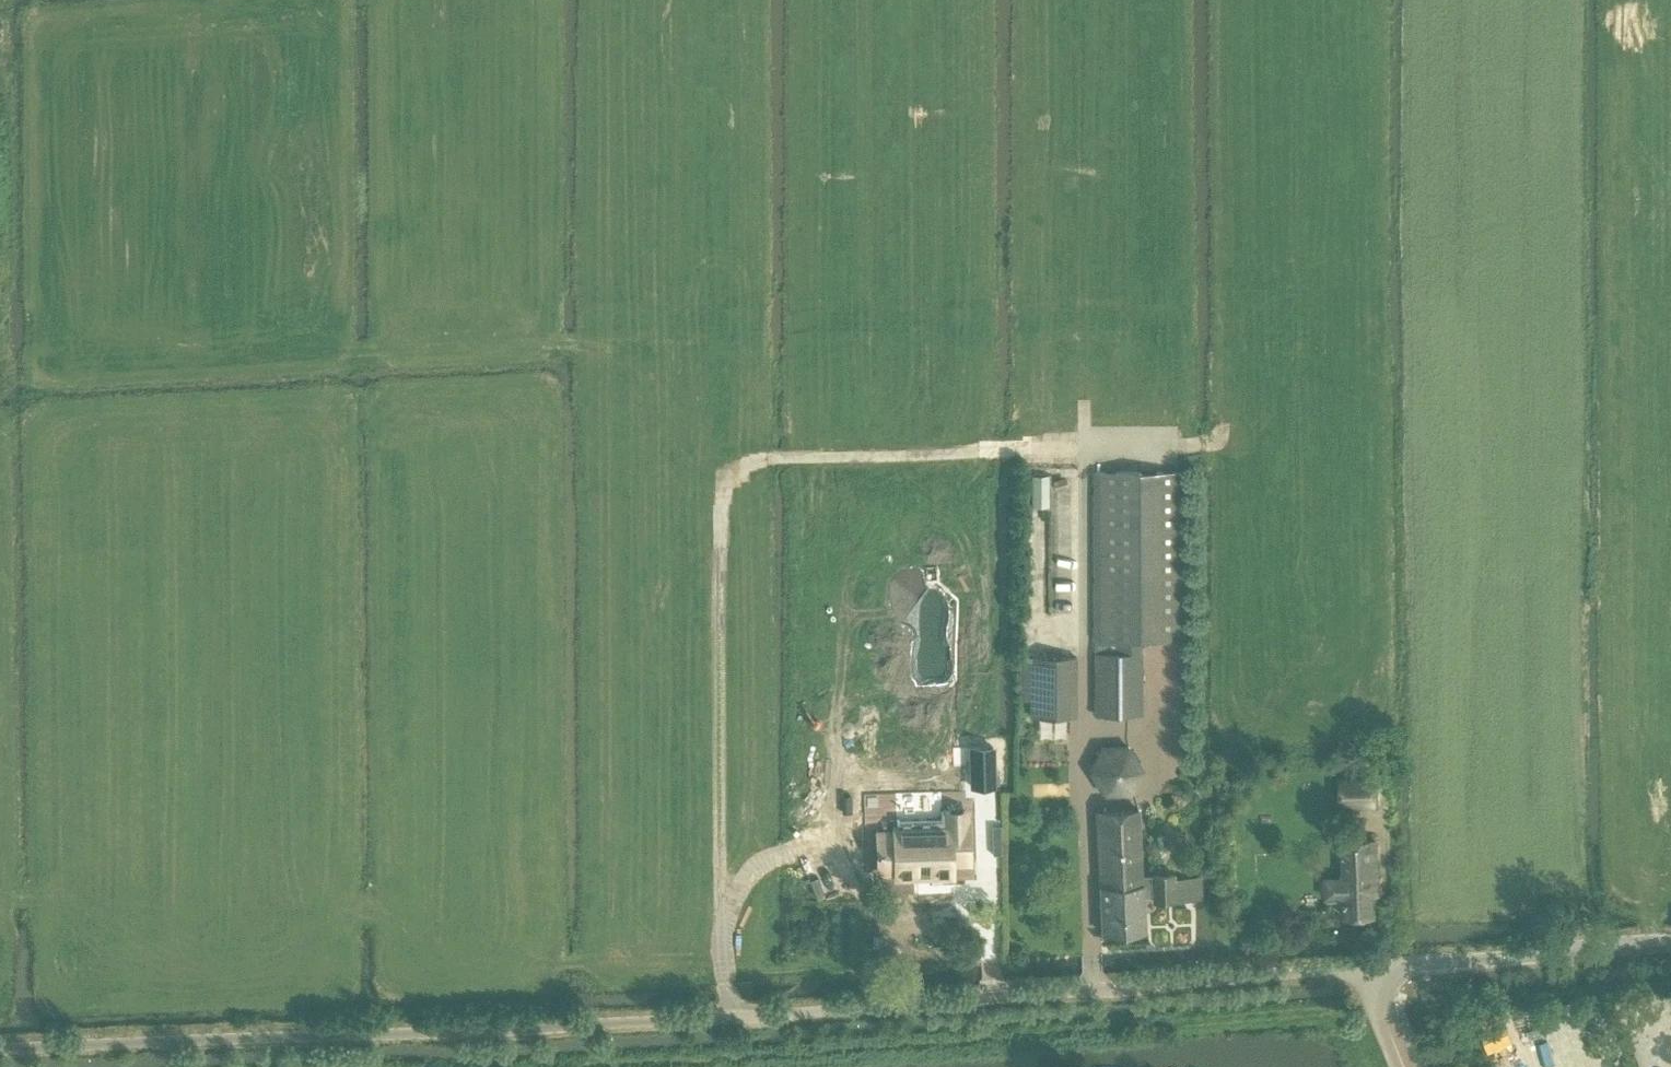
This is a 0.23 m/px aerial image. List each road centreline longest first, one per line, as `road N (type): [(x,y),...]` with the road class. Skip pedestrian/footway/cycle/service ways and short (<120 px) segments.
road 1 (unclassified): [(0,1050),(671,1021),(1378,967)]
road 2 (unclassified): [(1378,967),(1670,945)]

